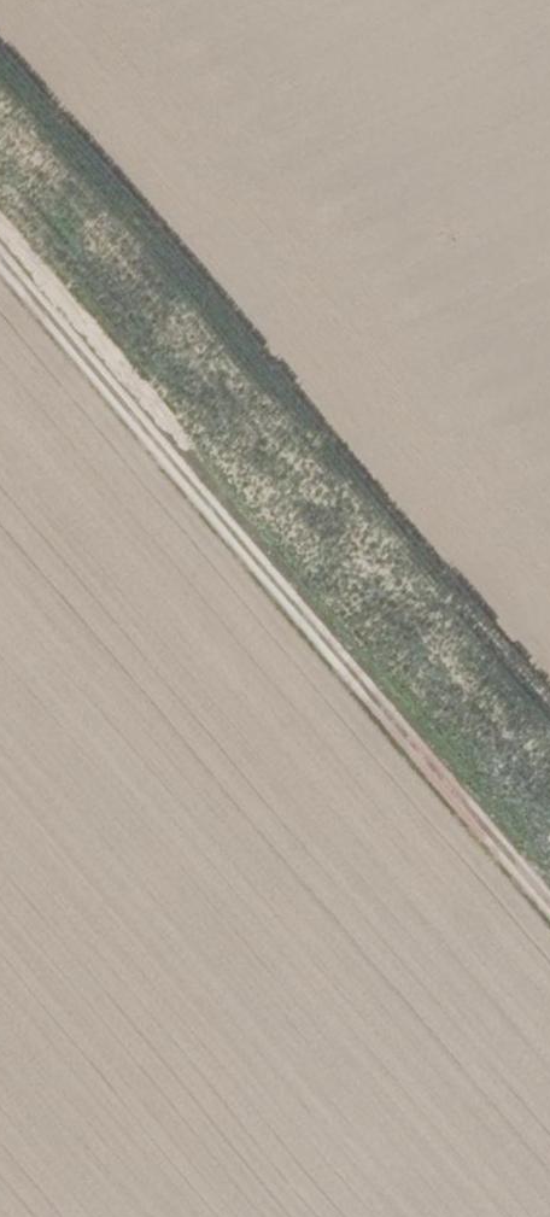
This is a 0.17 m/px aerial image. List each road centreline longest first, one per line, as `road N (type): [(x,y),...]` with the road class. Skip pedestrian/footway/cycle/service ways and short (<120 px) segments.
road 1 (track): [(0,253),(549,896)]

